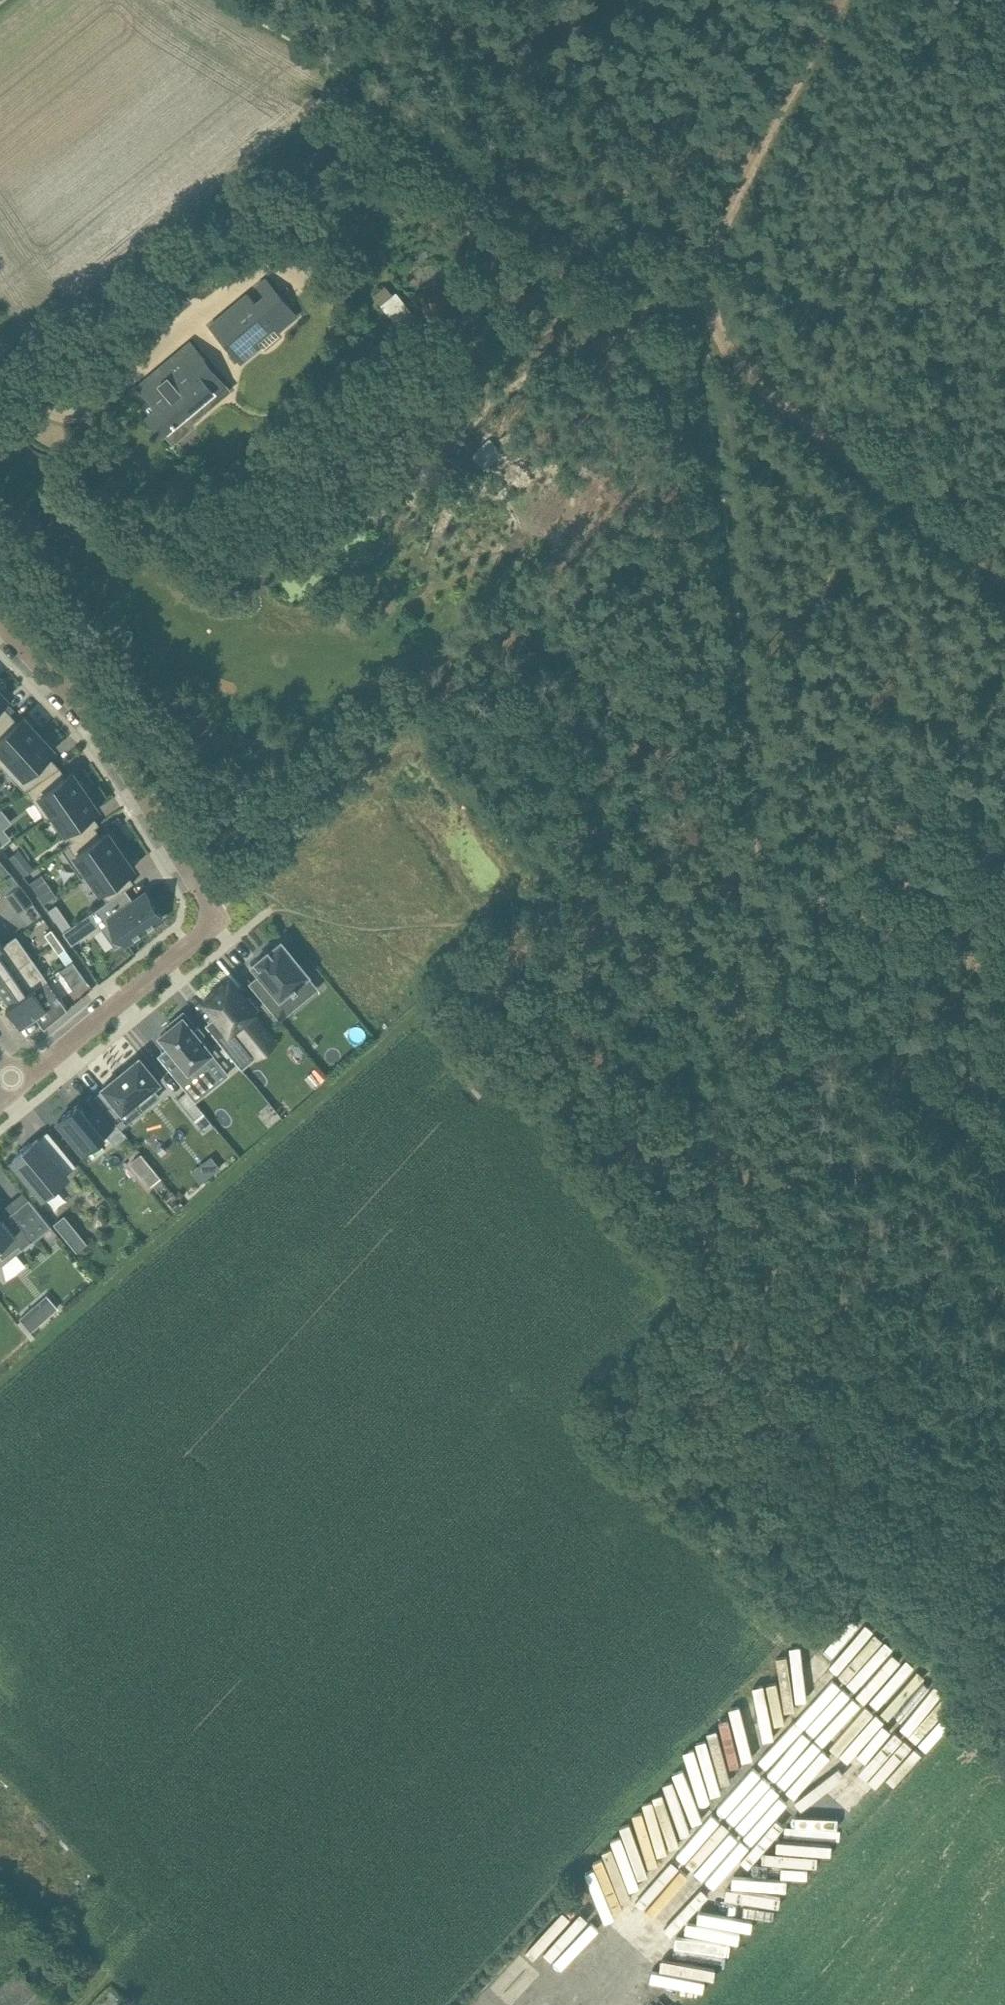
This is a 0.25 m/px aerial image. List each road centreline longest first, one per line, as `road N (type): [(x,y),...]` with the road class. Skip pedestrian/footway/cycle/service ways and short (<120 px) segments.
road 1 (residential): [(0,616),(102,738),(208,895),(211,920)]
road 2 (track): [(836,0),(679,304)]
road 3 (track): [(750,729),(568,767),(555,874),(518,904)]
road 4 (residential): [(15,1083),(206,936),(211,920)]
road 5 (track): [(853,469),(690,335)]
road 6 (track): [(984,571),(853,469)]

